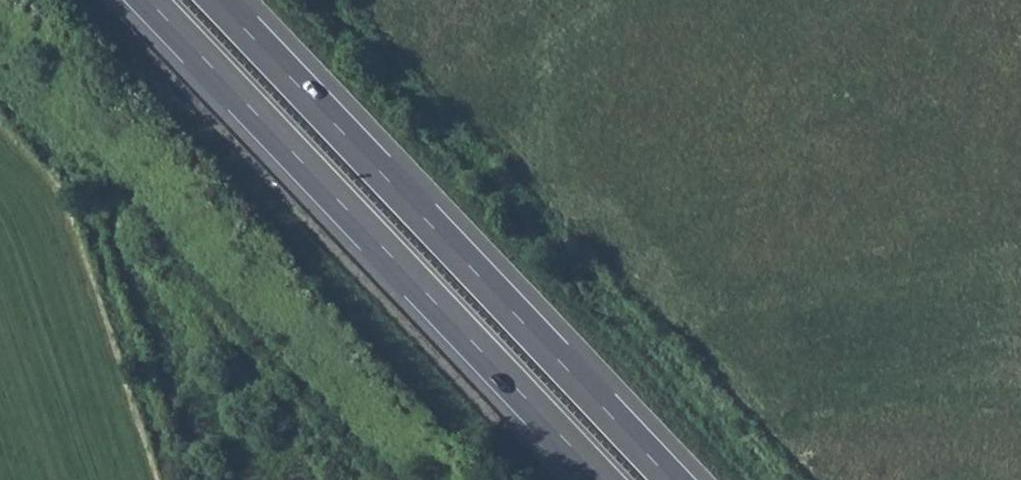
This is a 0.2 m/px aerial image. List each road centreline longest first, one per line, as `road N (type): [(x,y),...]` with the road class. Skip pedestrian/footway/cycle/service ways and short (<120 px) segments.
road 1 (motorway): [(149,0),(605,479)]
road 2 (motorway): [(673,479),(219,0)]

